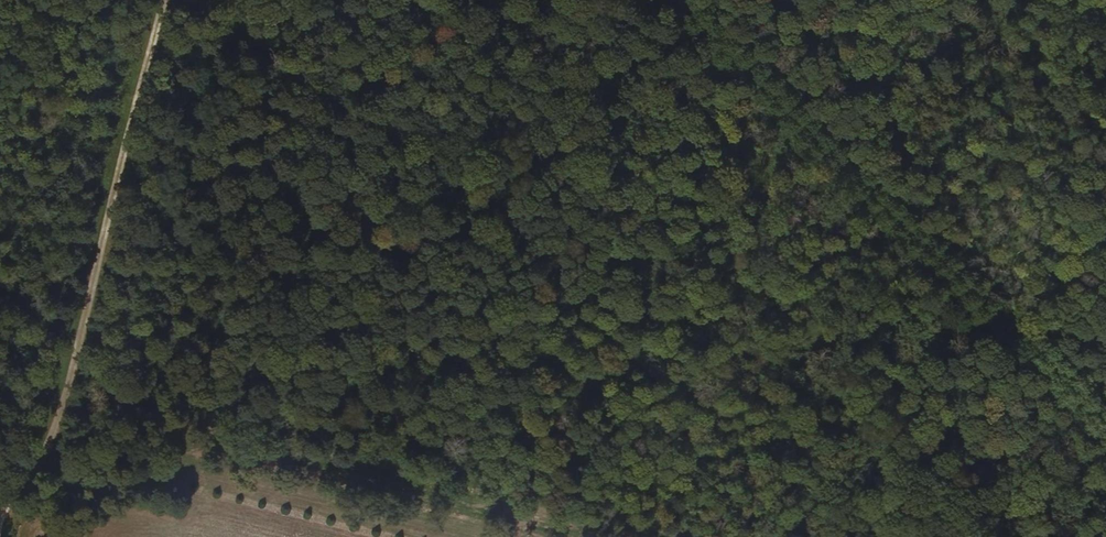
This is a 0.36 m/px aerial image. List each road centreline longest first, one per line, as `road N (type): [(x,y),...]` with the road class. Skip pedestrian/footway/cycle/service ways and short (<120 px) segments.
road 1 (track): [(158,0),(54,433),(0,510)]

